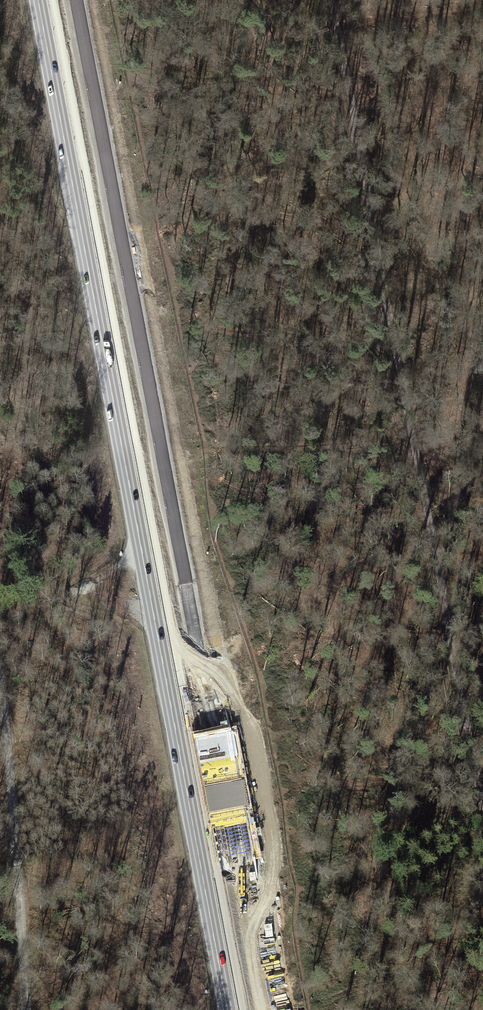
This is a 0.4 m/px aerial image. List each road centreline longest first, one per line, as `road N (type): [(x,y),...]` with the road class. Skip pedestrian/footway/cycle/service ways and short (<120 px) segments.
road 1 (primary): [(228,1009),(38,0)]
road 2 (track): [(330,0),(482,832)]
road 3 (track): [(0,687),(27,1009)]
road 4 (track): [(0,614),(79,594),(123,561),(143,557)]

